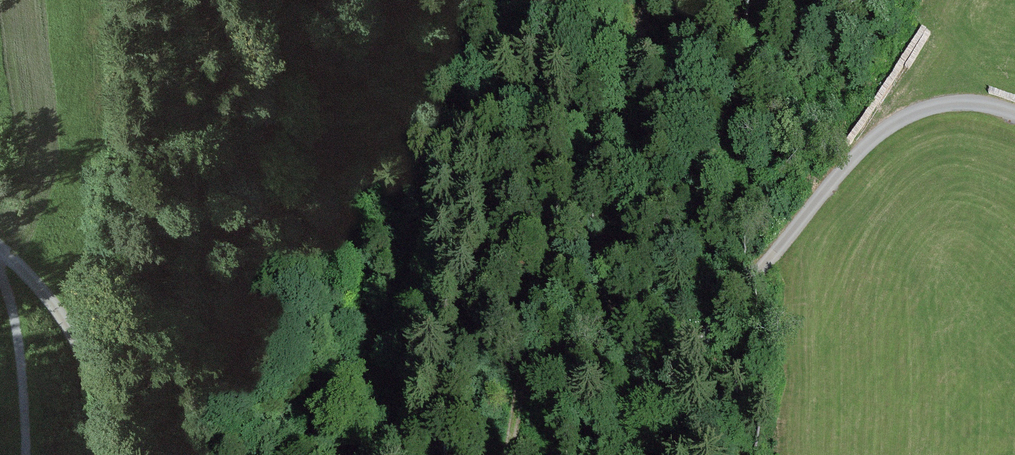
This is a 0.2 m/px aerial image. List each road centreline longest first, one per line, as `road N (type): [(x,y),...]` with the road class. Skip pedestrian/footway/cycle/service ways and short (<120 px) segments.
road 1 (unclassified): [(1014,116),(974,106),(923,110),(875,133),(827,175),(720,300),(617,454)]
road 2 (track): [(503,454),(519,358),(656,0)]
road 3 (unclassified): [(120,454),(57,312),(0,251)]
road 4 (track): [(0,272),(26,366),(32,454)]

